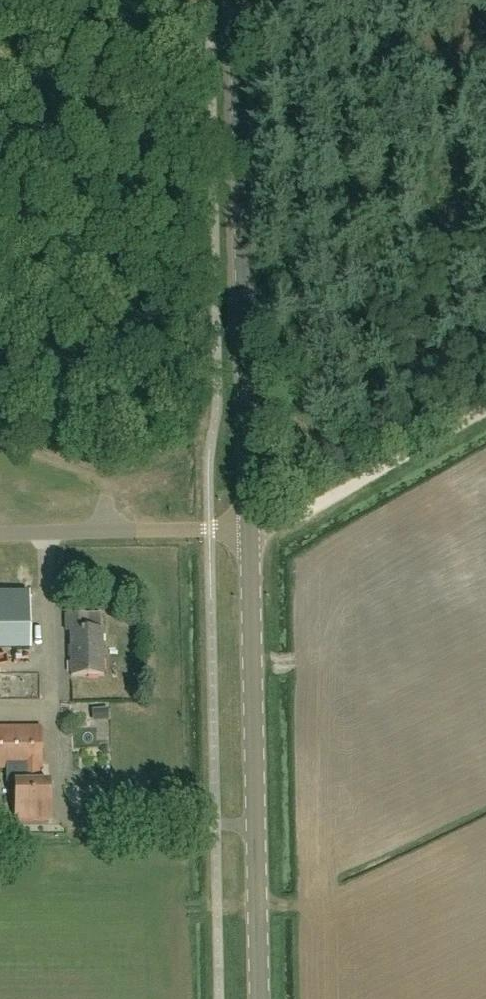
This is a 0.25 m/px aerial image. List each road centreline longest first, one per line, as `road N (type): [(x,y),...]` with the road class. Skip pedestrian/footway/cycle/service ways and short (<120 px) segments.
road 1 (tertiary): [(249,531),(238,0)]
road 2 (tertiary): [(259,998),(249,531)]
road 3 (track): [(485,409),(299,513),(249,531)]
road 4 (unclassified): [(0,535),(249,531)]
road 5 (track): [(0,437),(91,470),(102,482),(113,530)]

